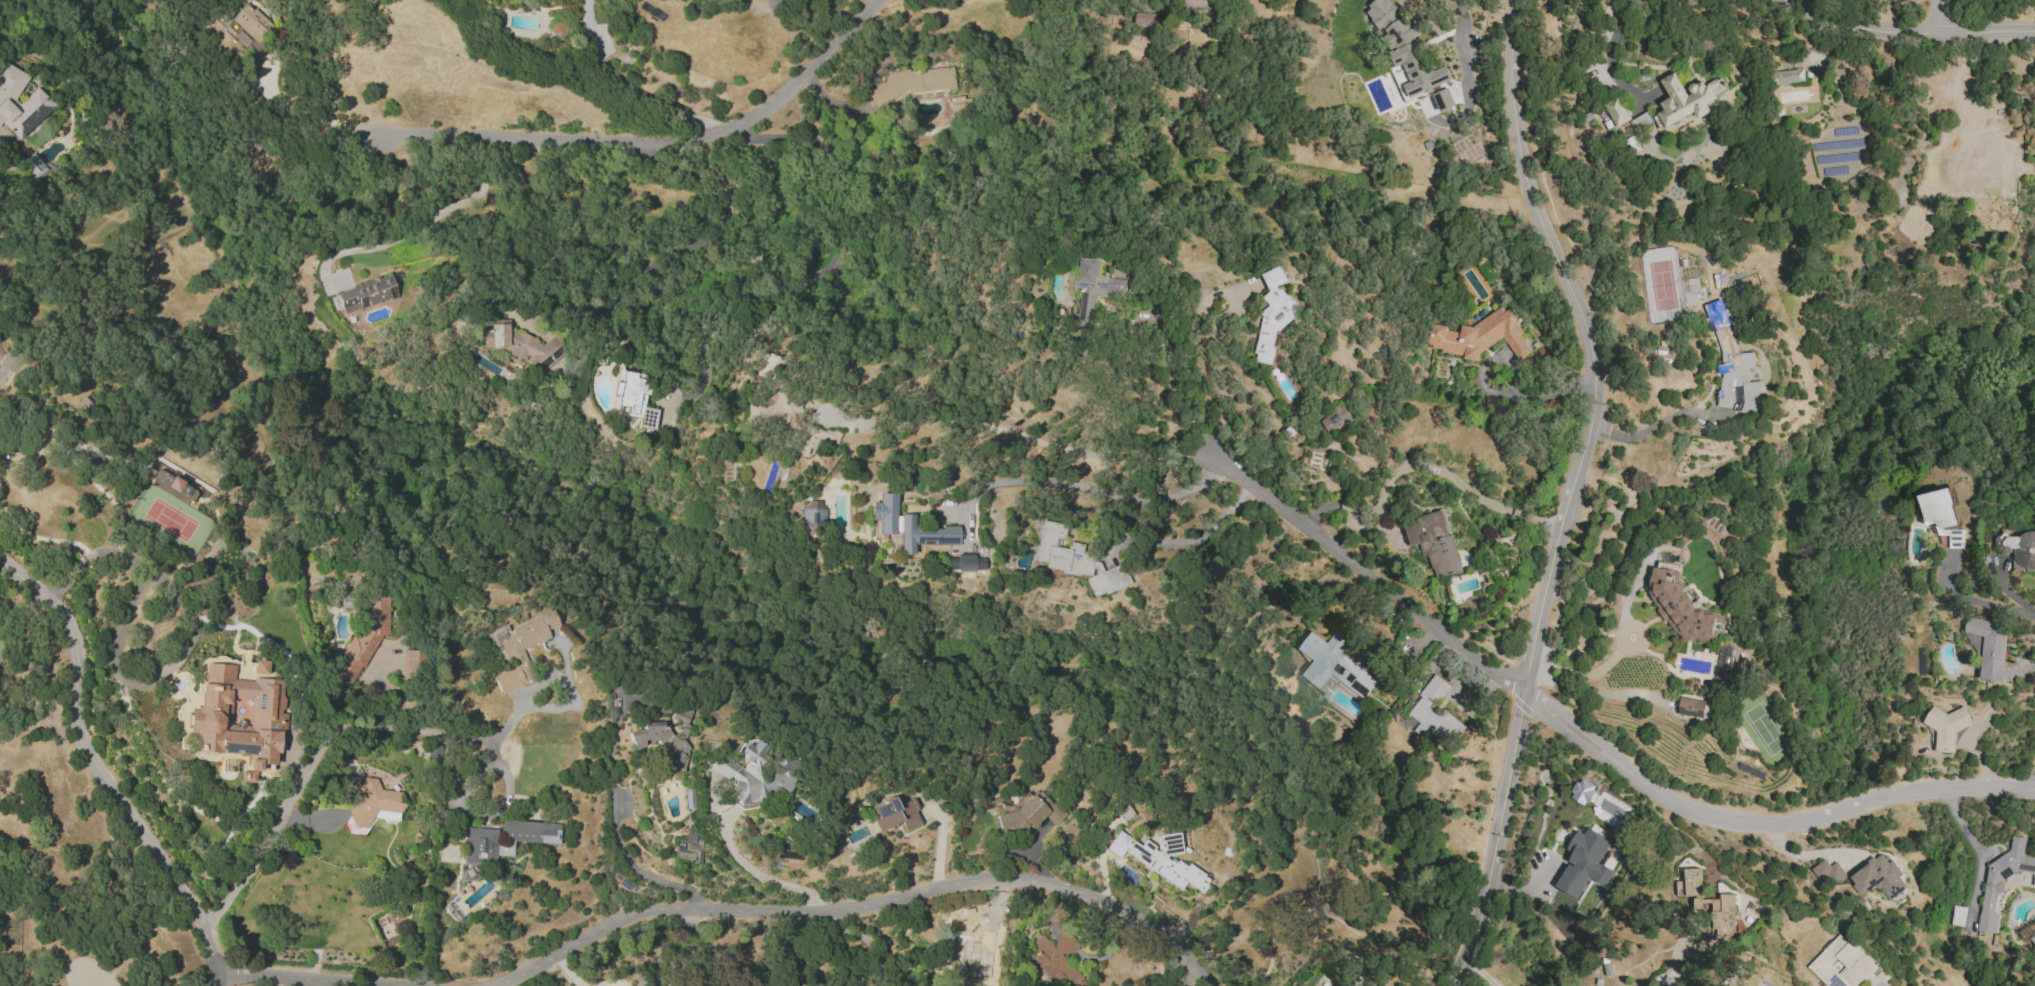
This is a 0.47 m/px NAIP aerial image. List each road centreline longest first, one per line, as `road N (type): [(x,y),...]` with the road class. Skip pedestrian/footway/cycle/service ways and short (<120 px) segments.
road 1 (residential): [(1517,0),(1520,159),(1577,300),(1590,344),(1594,408),(1524,691),(1482,909),(1452,985)]
road 2 (residential): [(2034,788),(1905,792),(1765,826),(1708,819),(1649,790),(1207,454)]
road 3 (residential): [(491,985),(611,925),(652,914),(692,908),(822,915),(943,884),(994,880),(1045,882),(1122,911),(1208,985)]
road 4 (residential): [(874,0),(755,118),(705,138),(378,136)]
road 5 (residential): [(214,985),(208,936),(87,751),(77,724),(79,652),(68,622),(0,560)]
road 6 (residential): [(2034,35),(1874,30),(1781,0)]
road 7 (residential): [(216,976),(354,985)]

